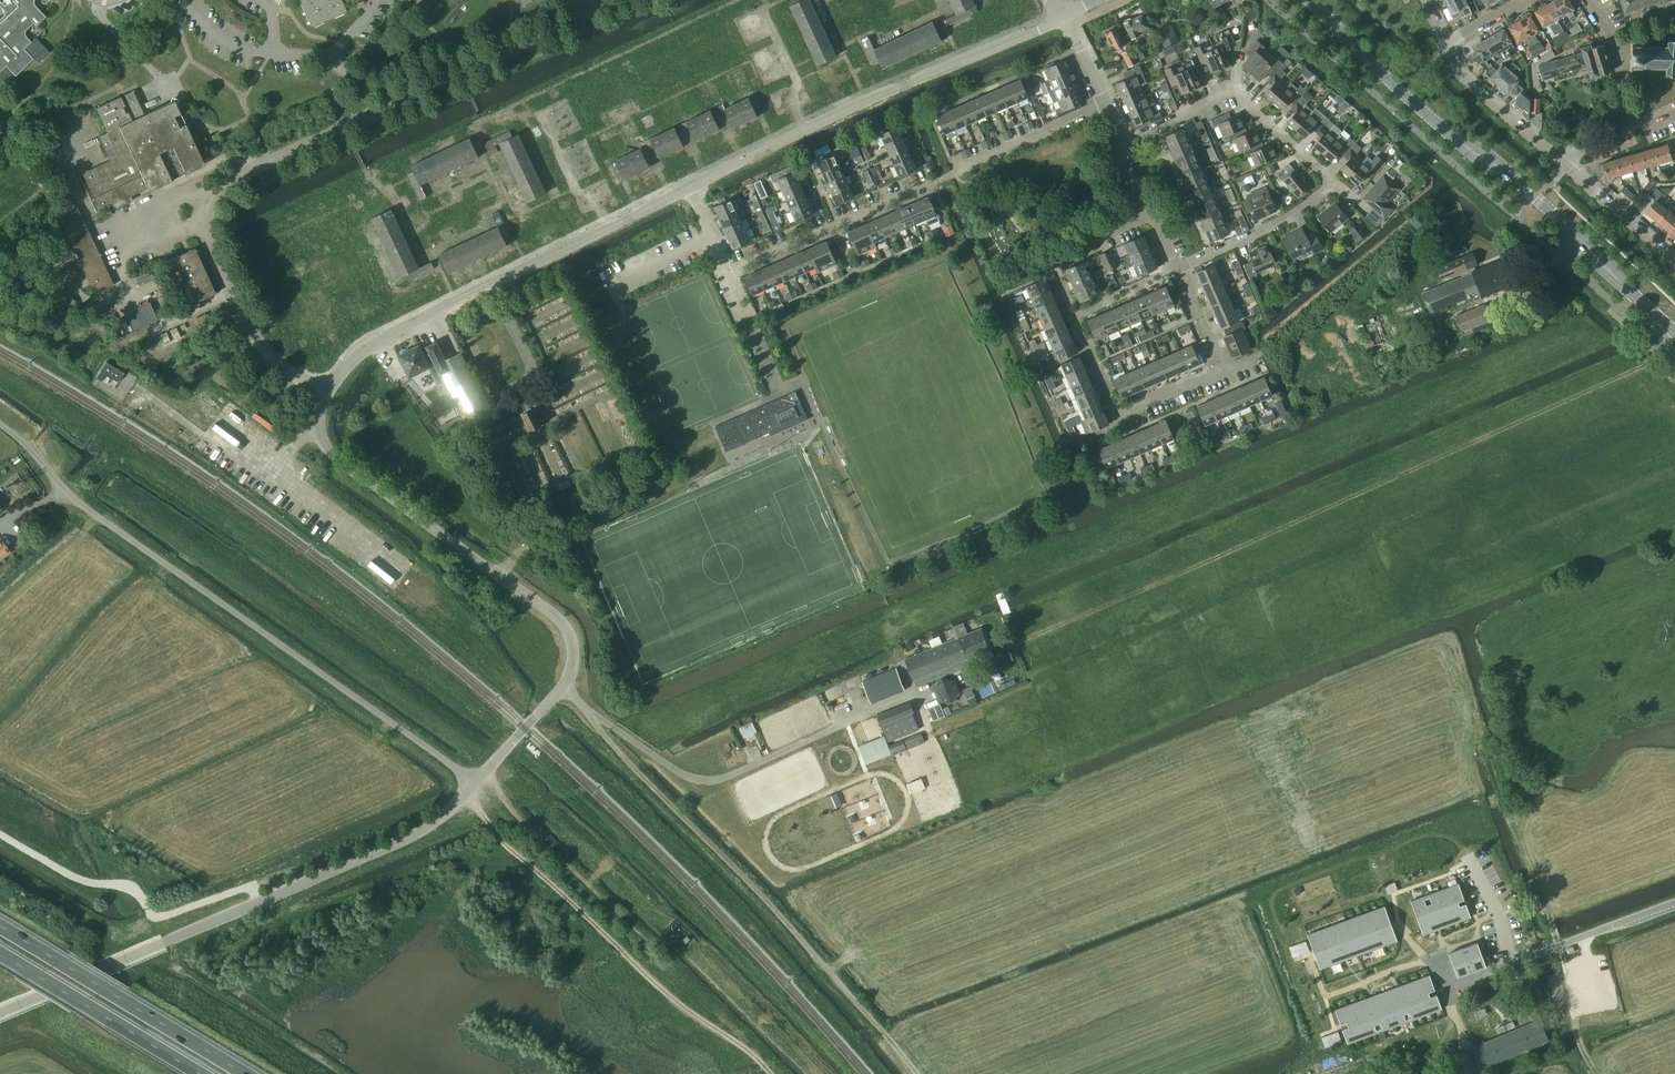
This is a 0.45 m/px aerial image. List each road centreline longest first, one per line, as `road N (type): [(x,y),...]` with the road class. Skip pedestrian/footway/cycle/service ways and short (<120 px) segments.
road 1 (track): [(940,675),(1279,533),(1645,363),(1674,340)]
road 2 (residential): [(565,683),(574,664),(565,626),(328,454),(317,420),(334,380),(369,348),(607,228)]
road 3 (unclassified): [(0,1012),(422,834),(480,779)]
road 4 (unclassified): [(480,779),(72,500)]
road 5 (track): [(769,1073),(692,1015),(498,836),(466,792)]
road 6 (track): [(0,835),(86,884),(134,891),(152,917),(248,888),(266,900)]
road 7 (trunk): [(246,1073),(0,926)]
road 8 (residential): [(804,131),(1064,18)]
road 9 (residential): [(1336,183),(1230,93),(1127,140)]
road 10 (trunk): [(0,955),(198,1073)]
road 11 (residential): [(1072,318),(1116,418),(1225,369)]
road 12 (residential): [(727,272),(927,181)]
road 13 (secondary): [(1442,129),(1309,0)]
road 14 (residential): [(1181,268),(1265,232),(1336,183)]
road 15 (residential): [(953,169),(1107,102)]
road 16 (residential): [(1563,164),(1463,79),(1447,47)]
road 17 (residential): [(1674,261),(1563,164)]
road 18 (residential): [(607,228),(597,204),(577,191),(538,113)]
road 19 (residential): [(804,131),(794,109),(797,83),(762,7)]
road 20 (track): [(0,606),(97,519)]
road 21 (residential): [(689,189),(804,131)]
road 22 (unclassified): [(480,779),(565,683)]

